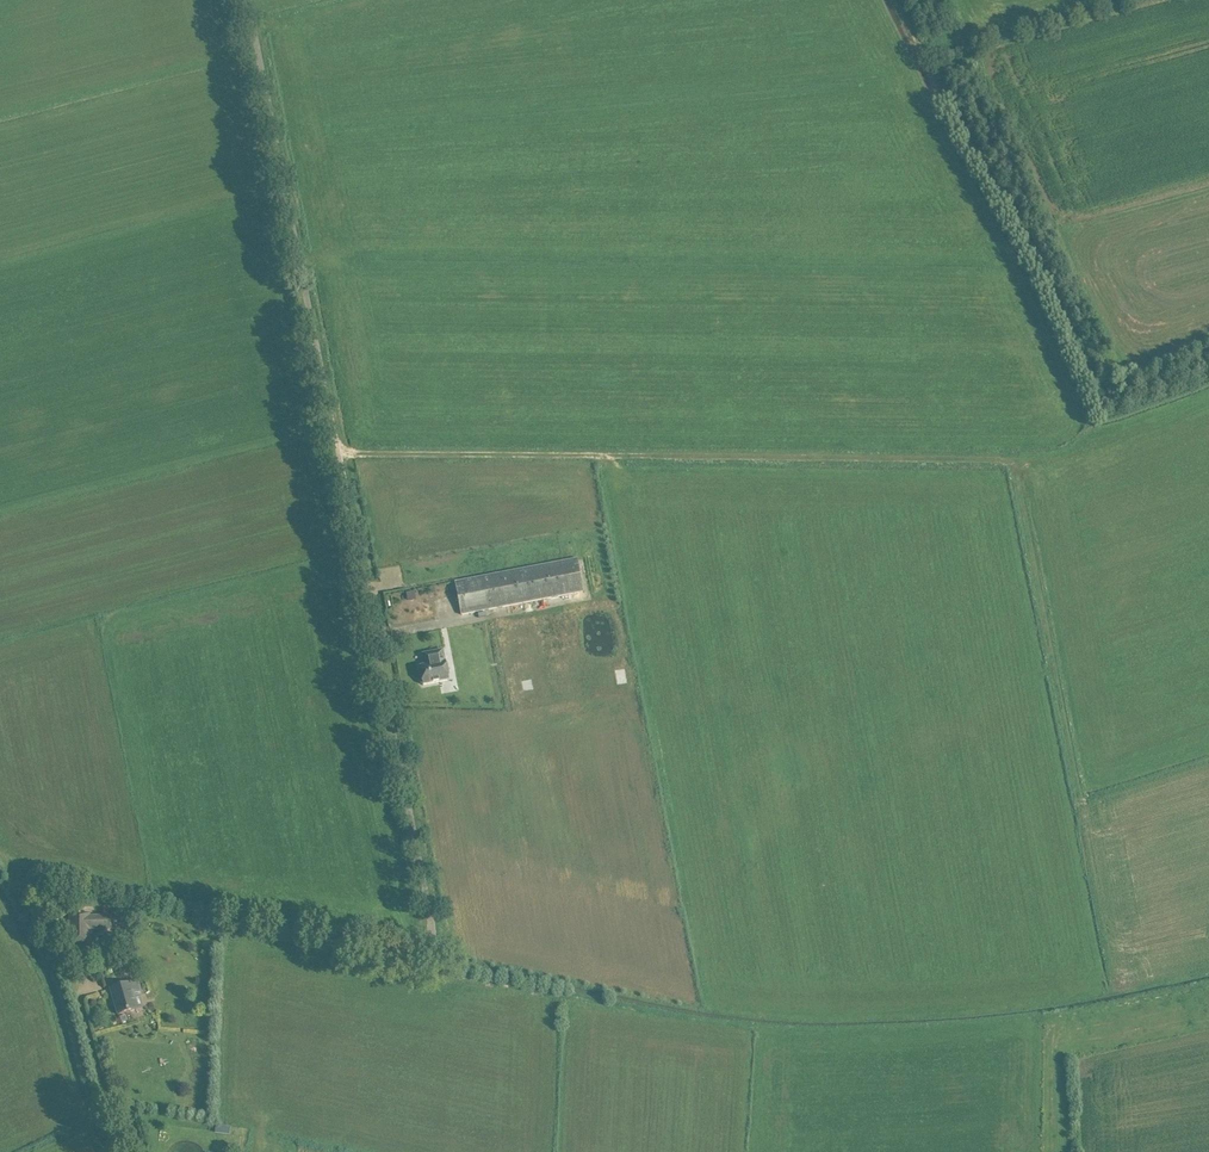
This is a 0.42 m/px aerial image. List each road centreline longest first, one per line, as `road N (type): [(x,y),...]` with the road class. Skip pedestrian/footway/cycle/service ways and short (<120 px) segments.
road 1 (unclassified): [(431,924),(248,0)]
road 2 (track): [(338,453),(1006,459)]
road 3 (track): [(0,872),(51,962),(120,1151)]

